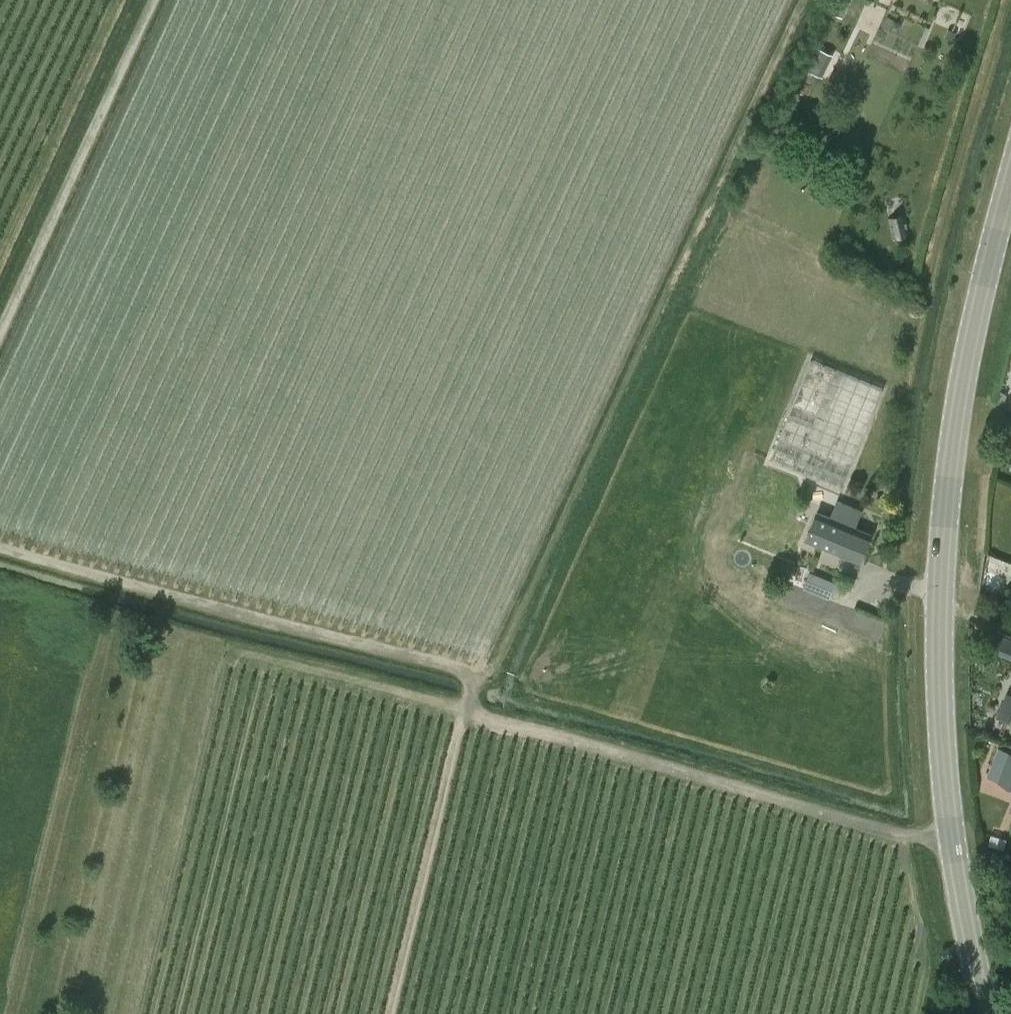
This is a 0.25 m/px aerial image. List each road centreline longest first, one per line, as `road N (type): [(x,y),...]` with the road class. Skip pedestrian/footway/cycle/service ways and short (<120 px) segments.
road 1 (secondary): [(985,1013),(932,820),(926,687),(934,549),(972,313),(1010,164)]

